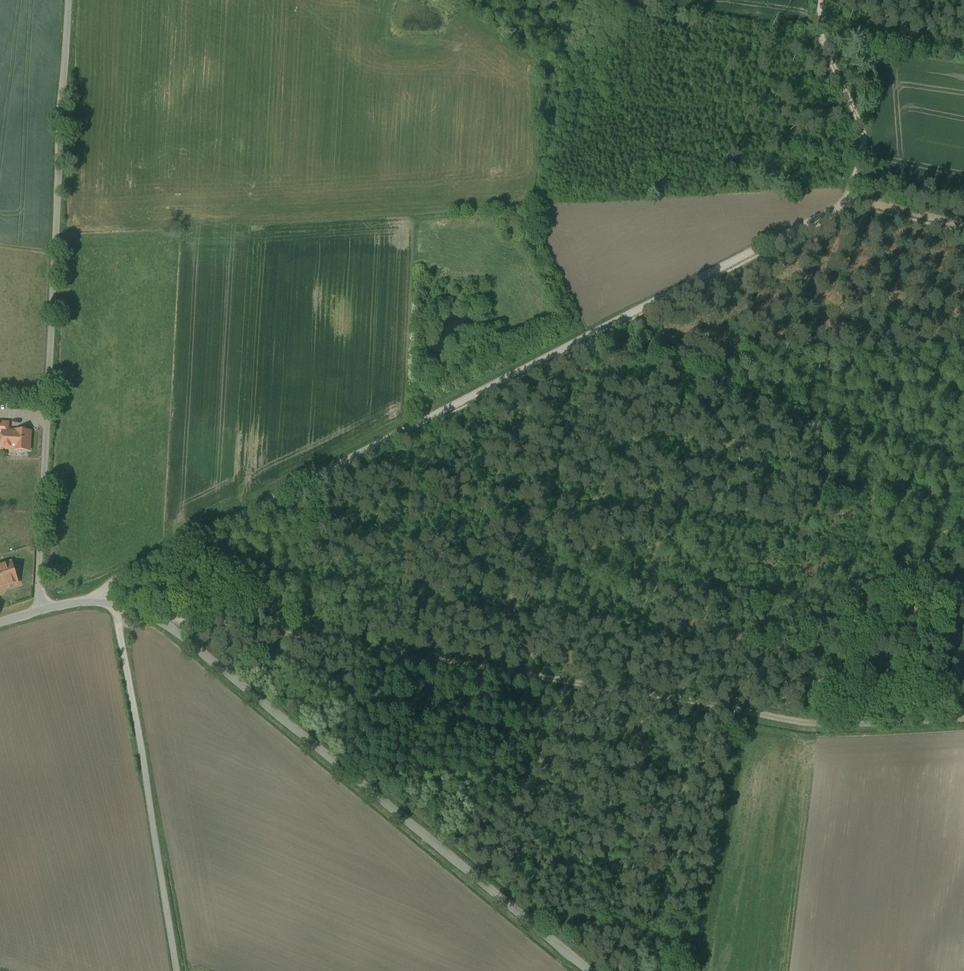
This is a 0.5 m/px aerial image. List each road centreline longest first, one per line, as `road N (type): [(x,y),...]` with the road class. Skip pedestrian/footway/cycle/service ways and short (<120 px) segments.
road 1 (track): [(849,204),(111,583),(105,592),(122,624),(175,970)]
road 2 (track): [(158,618),(186,615),(830,728),(963,719)]
road 3 (unclassified): [(69,0),(39,610)]
road 4 (tertiary): [(588,970),(186,639),(158,618),(108,602)]
road 5 (track): [(824,0),(825,53),(866,140),(849,204)]

